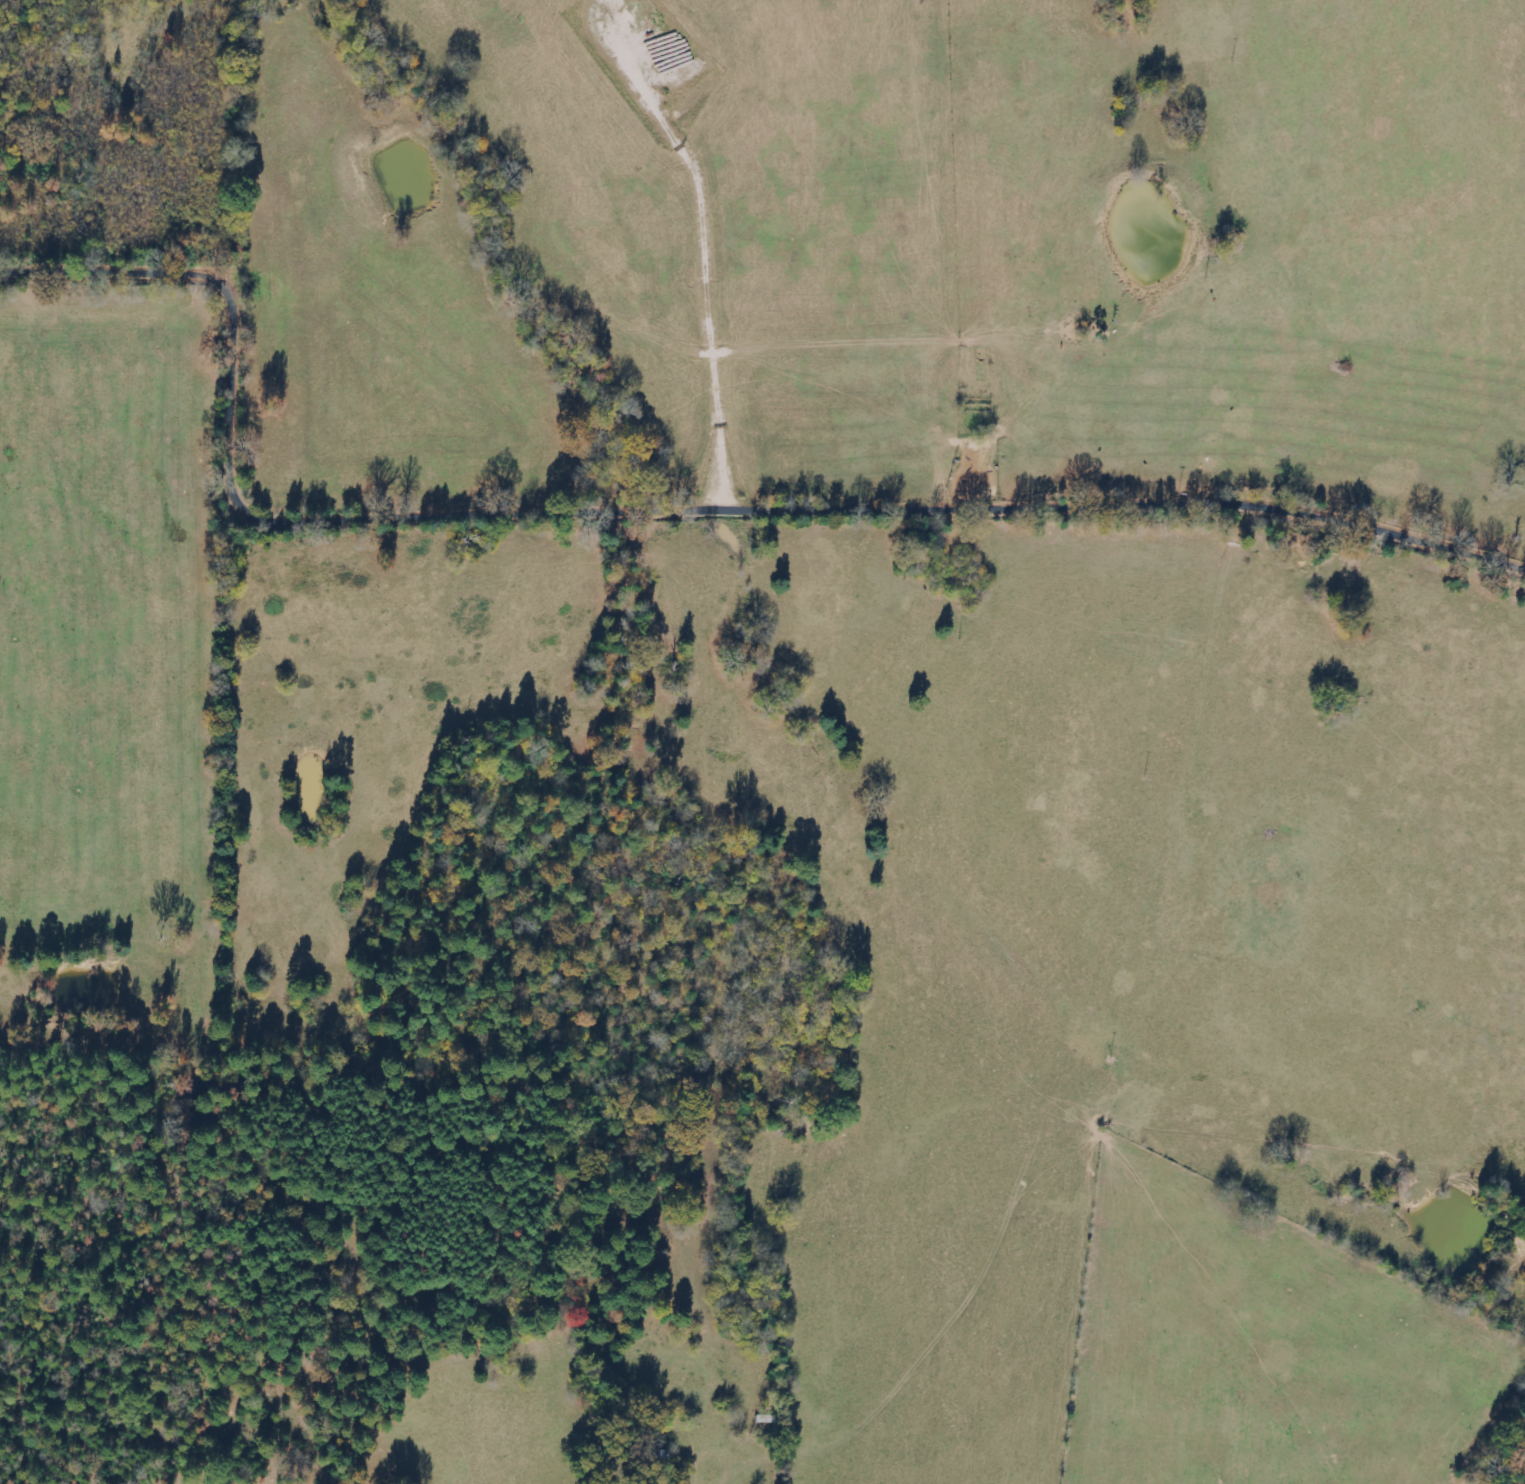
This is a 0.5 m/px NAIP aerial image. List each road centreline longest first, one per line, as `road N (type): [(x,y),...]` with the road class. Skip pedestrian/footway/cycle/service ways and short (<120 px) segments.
road 1 (residential): [(1524,570),(1382,526),(1256,508),(1139,518),(915,510),(277,522),(245,495),(242,311),(233,290),(138,279),(0,279)]

